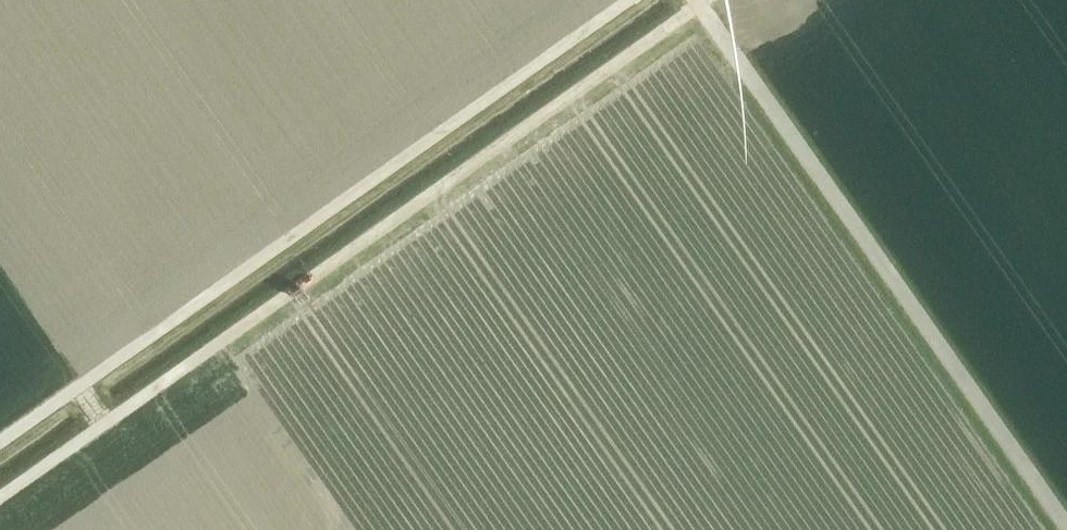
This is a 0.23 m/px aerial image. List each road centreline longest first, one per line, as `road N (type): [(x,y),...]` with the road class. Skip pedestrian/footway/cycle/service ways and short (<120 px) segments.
road 1 (track): [(0,499),(709,0)]
road 2 (track): [(629,0),(0,442)]

